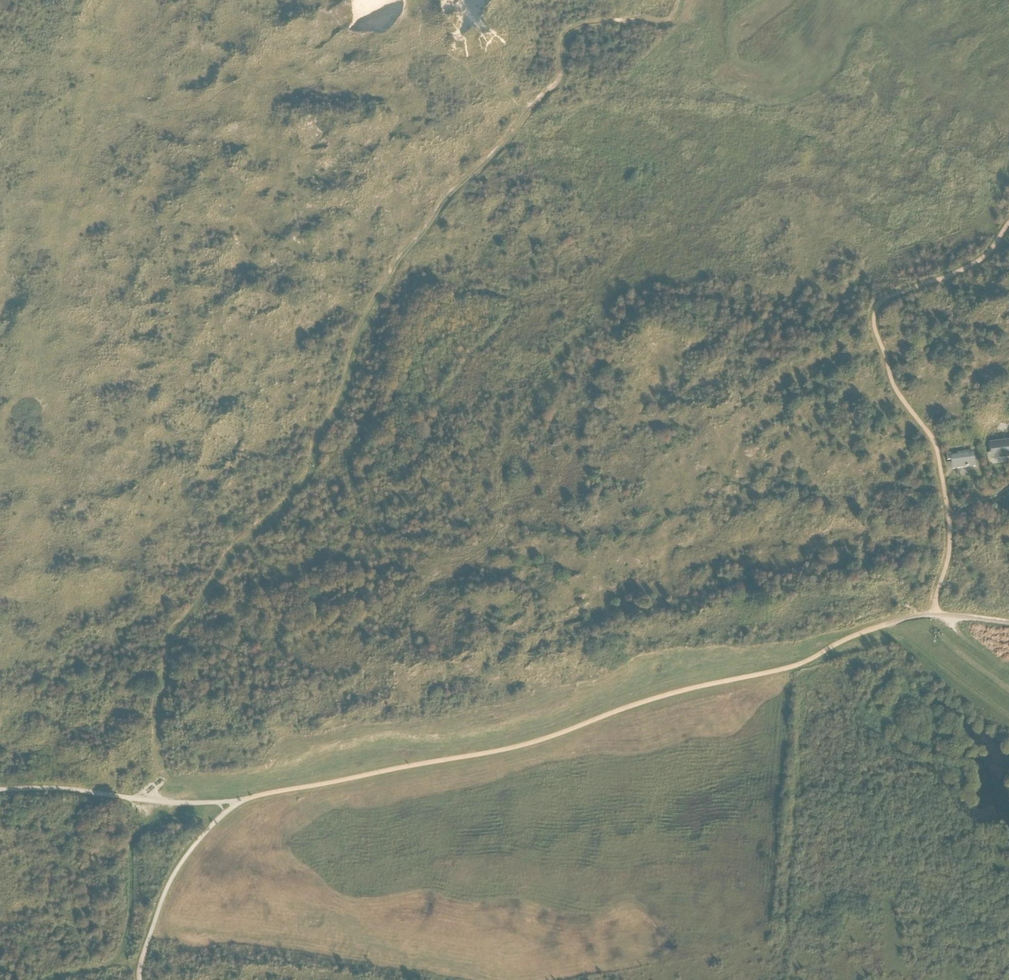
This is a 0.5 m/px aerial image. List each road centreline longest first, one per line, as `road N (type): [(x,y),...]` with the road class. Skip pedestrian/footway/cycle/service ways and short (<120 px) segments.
road 1 (track): [(237,803),(0,790)]
road 2 (unclassified): [(1008,621),(925,613),(825,650)]

